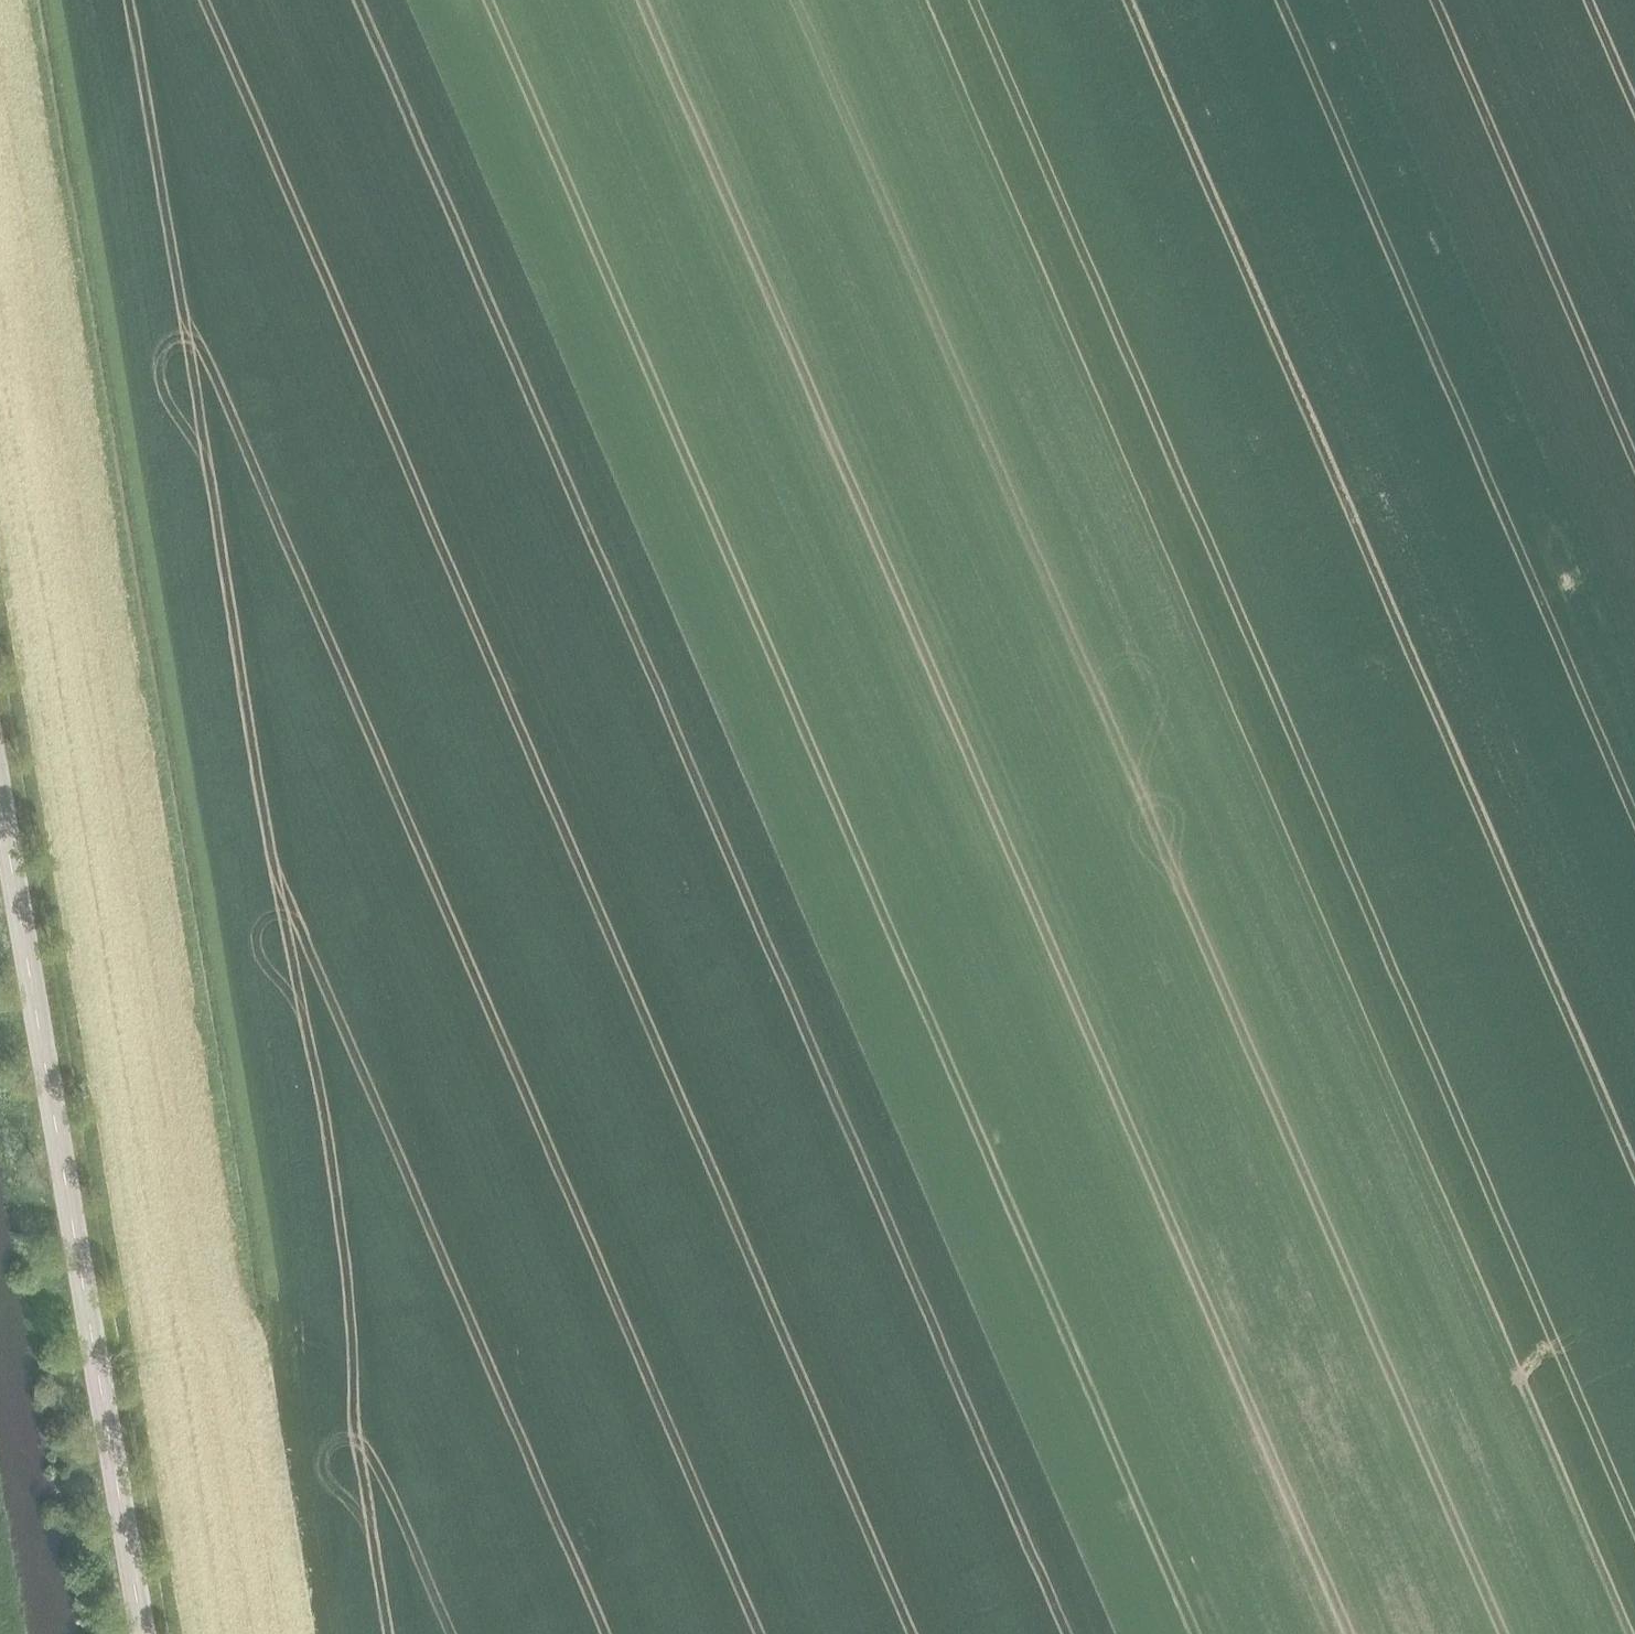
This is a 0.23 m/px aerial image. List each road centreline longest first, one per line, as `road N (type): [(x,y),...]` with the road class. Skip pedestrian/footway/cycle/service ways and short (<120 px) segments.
road 1 (tertiary): [(0,784),(145,1633)]

